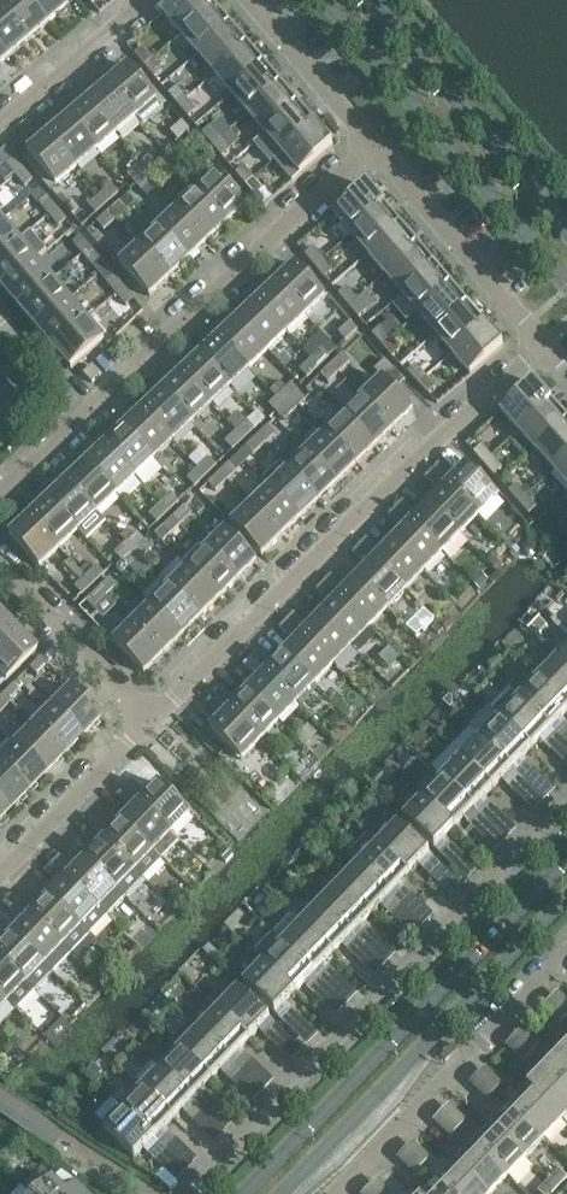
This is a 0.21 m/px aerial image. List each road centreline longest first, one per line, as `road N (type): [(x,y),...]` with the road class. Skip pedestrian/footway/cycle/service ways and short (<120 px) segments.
road 1 (residential): [(153,722),(545,346)]
road 2 (residential): [(566,802),(189,1193)]
road 3 (residential): [(0,501),(368,144)]
road 4 (secondary): [(566,854),(241,1193)]
road 5 (secondary): [(280,1193),(566,898)]
road 6 (secondary): [(321,0),(566,289)]
road 7 (residential): [(566,955),(337,1193)]
road 8 (secondary): [(566,243),(364,0)]
road 9 (residential): [(545,346),(368,144)]
road 10 (residential): [(153,722),(0,559)]
road 11 (residential): [(0,876),(153,722)]
road 12 (residential): [(143,0),(0,127)]
road 13 (residential): [(368,144),(244,0)]

